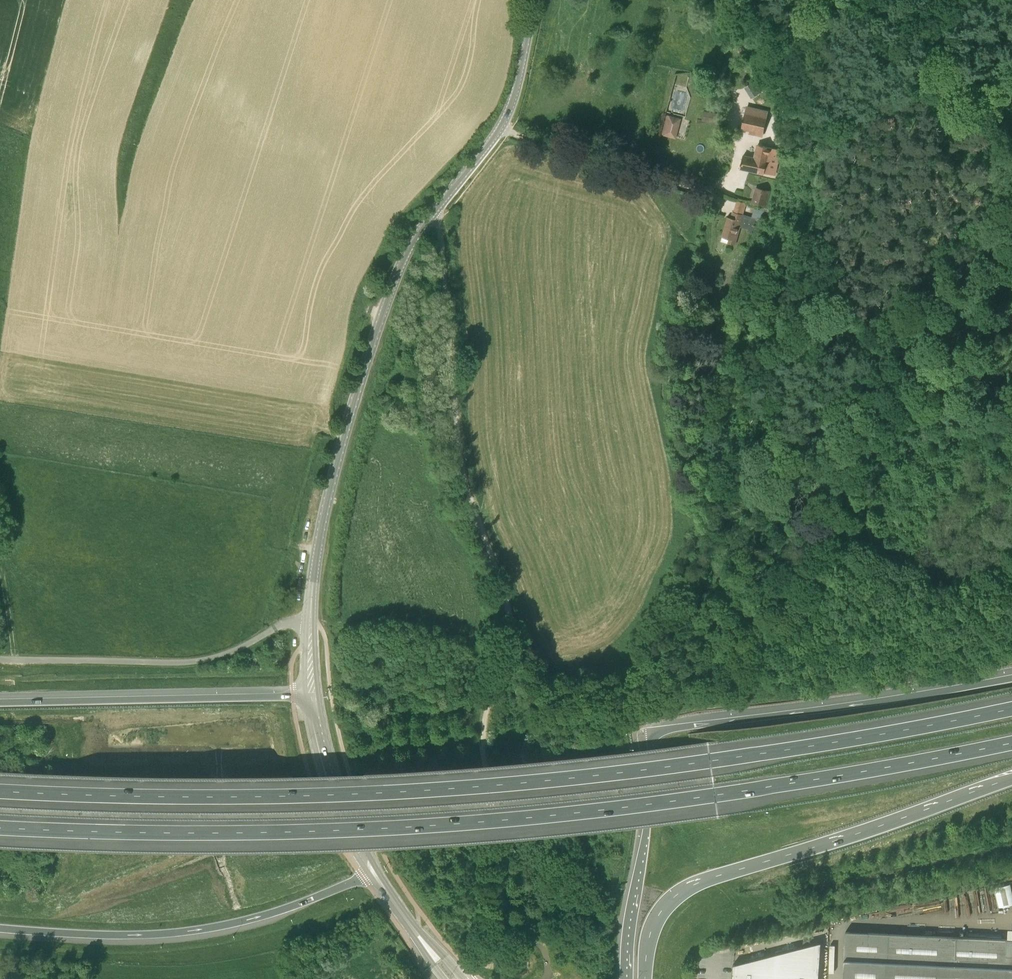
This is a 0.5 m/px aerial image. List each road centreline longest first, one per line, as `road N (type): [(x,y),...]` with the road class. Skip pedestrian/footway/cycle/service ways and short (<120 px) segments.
road 1 (motorway): [(0,828),(317,830),(547,816),(764,789),(1011,743)]
road 2 (motorway): [(1011,707),(773,751),(536,778),(311,790),(0,787)]
road 3 (unclassified): [(461,975),(480,958),(502,914),(503,849),(484,740),(511,630),(462,467),(433,211)]
road 4 (motorway): [(1011,679),(646,735),(644,840),(626,978)]
road 5 (motorway): [(645,978),(655,919),(687,887),(1011,778)]
road 6 (tertiary): [(310,621),(320,526),(366,366),(403,259),(433,211)]
road 7 (motorway): [(0,927),(125,935),(211,927),(286,908),(373,870)]
road 8 (unclassified): [(310,621),(291,620),(224,654),(187,662),(0,658)]
road 9 (motorway): [(312,695),(0,701)]
road 10 (tertiary): [(433,211),(502,125),(536,0)]
road 11 (secondary): [(373,870),(338,796),(312,695)]

